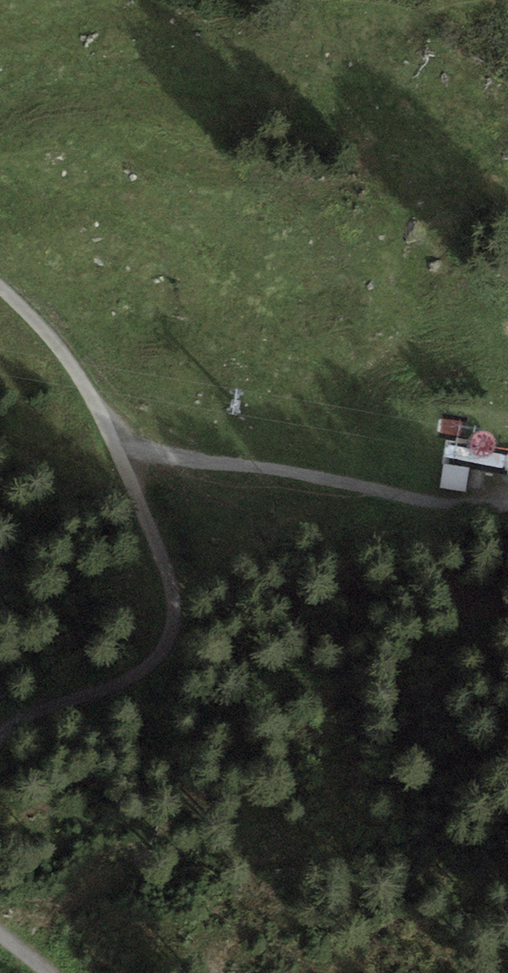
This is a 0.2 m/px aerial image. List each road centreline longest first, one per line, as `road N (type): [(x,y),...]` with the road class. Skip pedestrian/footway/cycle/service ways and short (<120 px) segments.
road 1 (track): [(0,739),(27,715),(114,684),(167,653),(176,605),(117,450)]
road 2 (track): [(481,506),(377,483),(117,450)]
road 3 (track): [(117,450),(52,337),(0,287)]

